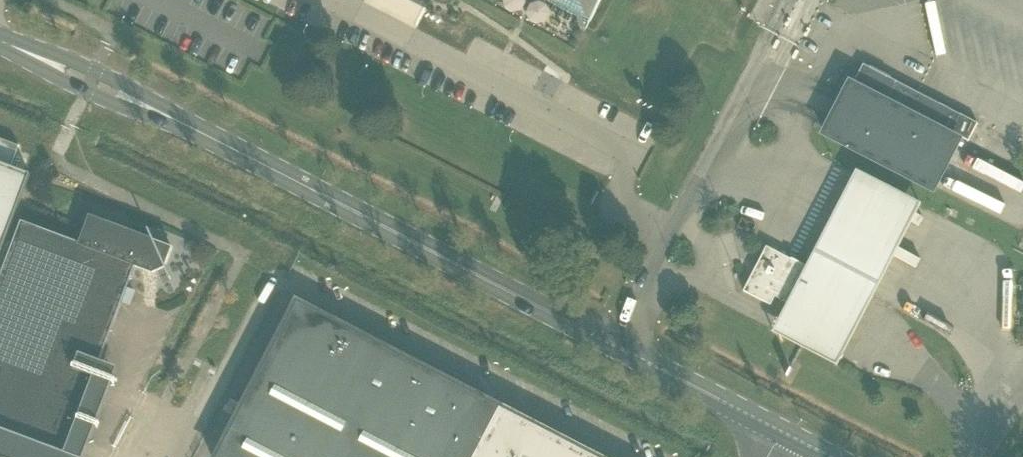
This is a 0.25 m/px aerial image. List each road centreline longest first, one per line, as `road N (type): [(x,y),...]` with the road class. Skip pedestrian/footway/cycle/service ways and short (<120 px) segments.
road 1 (tertiary): [(782,433),(137,104)]

